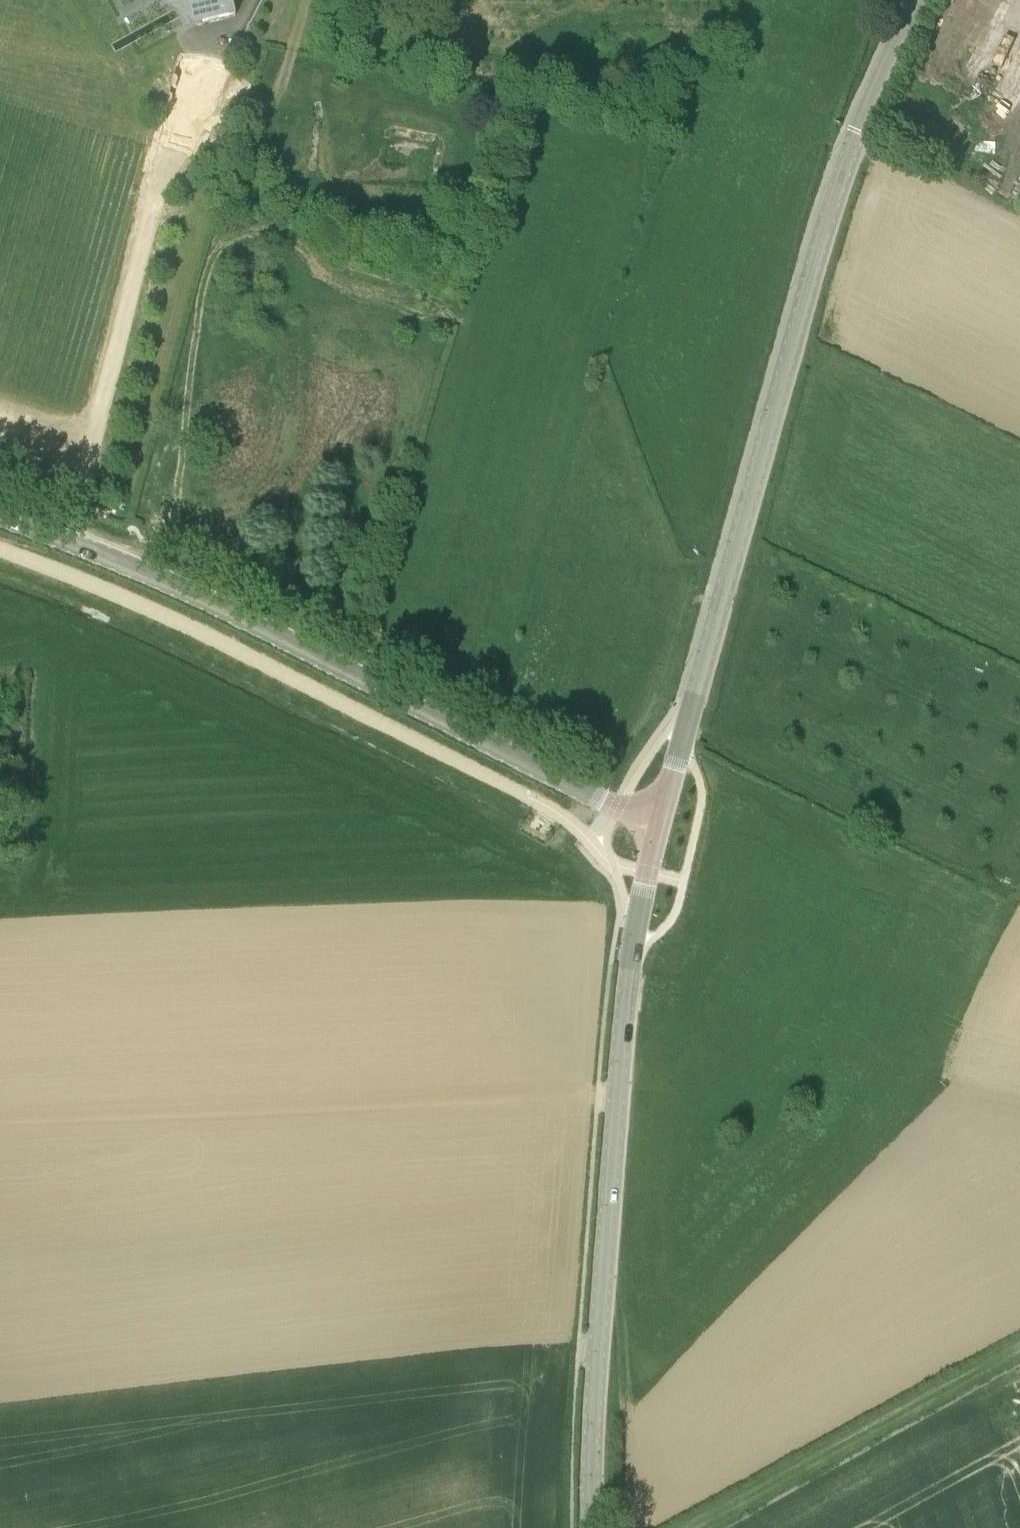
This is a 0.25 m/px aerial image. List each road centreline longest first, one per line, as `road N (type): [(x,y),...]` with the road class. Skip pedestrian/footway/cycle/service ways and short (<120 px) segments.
road 1 (tertiary): [(659,824),(823,233),(858,131),(919,0)]
road 2 (tertiary): [(659,824),(210,600),(0,514)]
road 3 (tertiary): [(590,1527),(624,1011),(659,824)]

